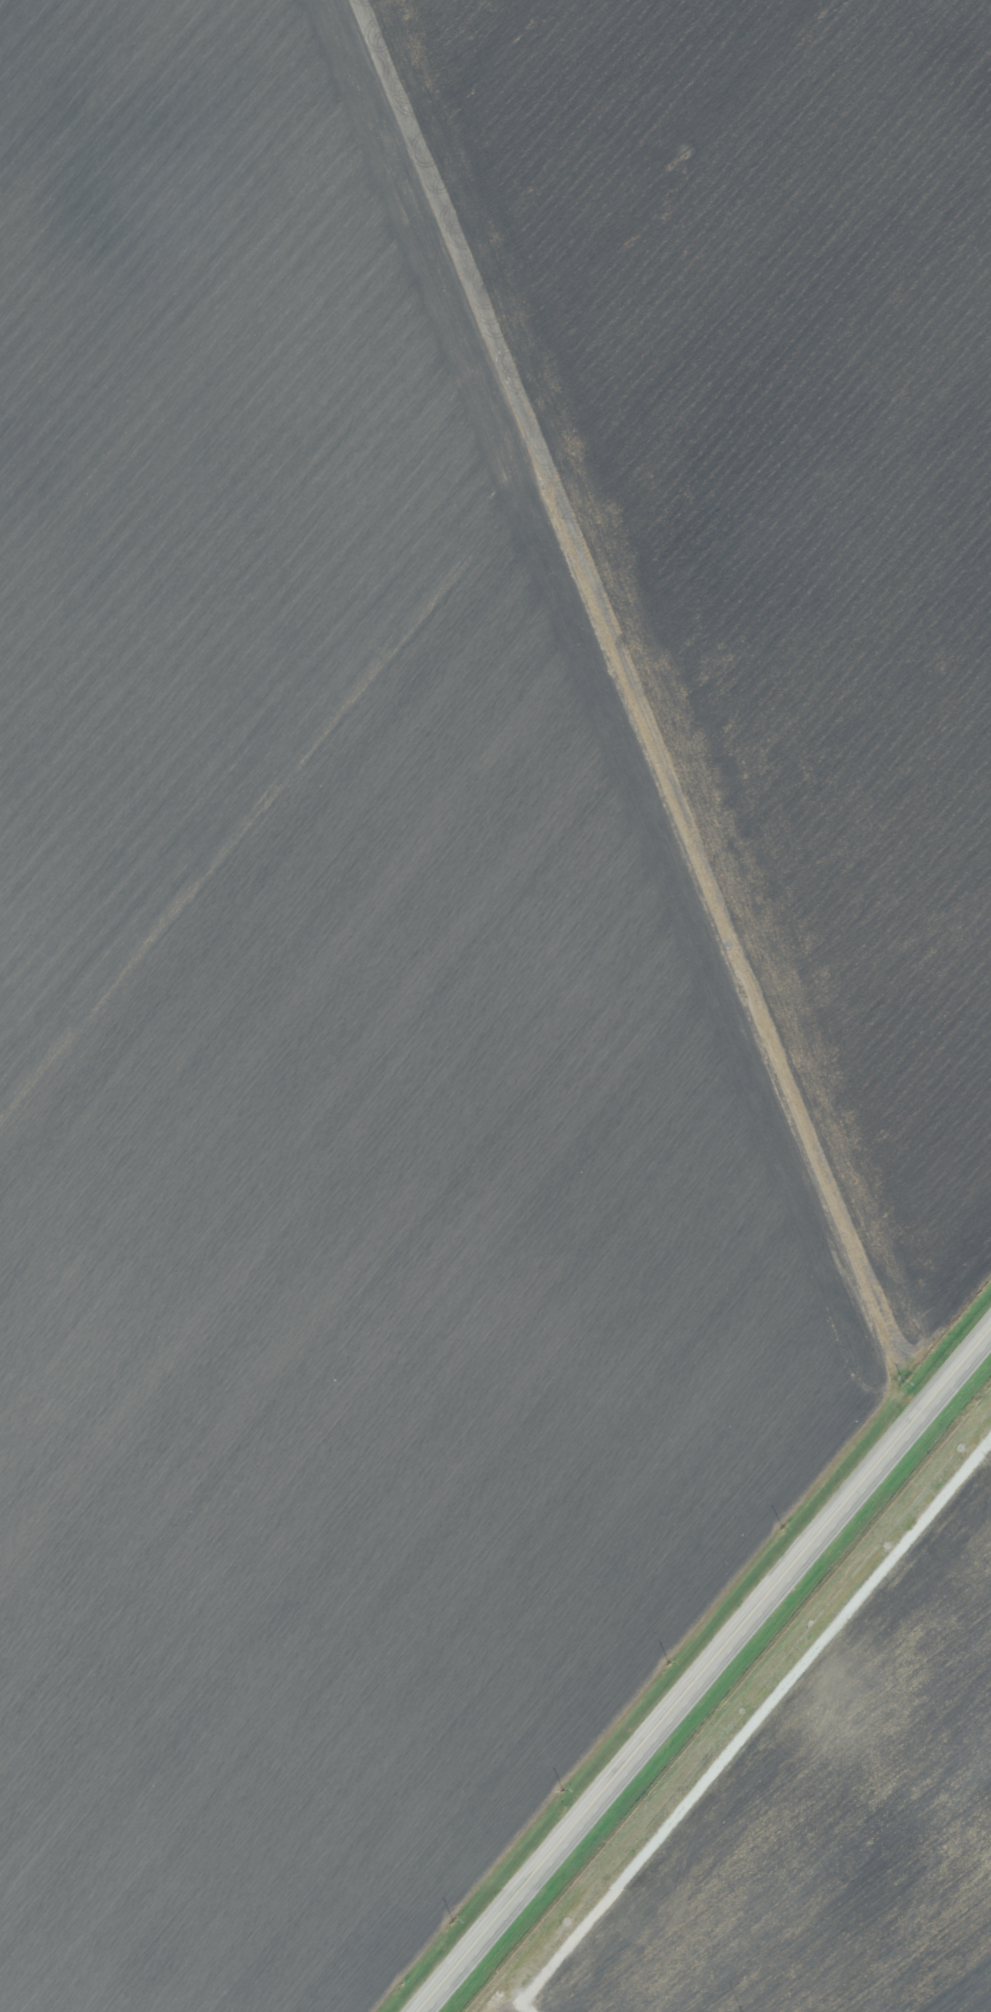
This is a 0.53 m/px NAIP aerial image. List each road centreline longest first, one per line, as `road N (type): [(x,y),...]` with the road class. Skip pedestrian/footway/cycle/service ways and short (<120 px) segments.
road 1 (primary): [(429,2011),(990,1346)]

